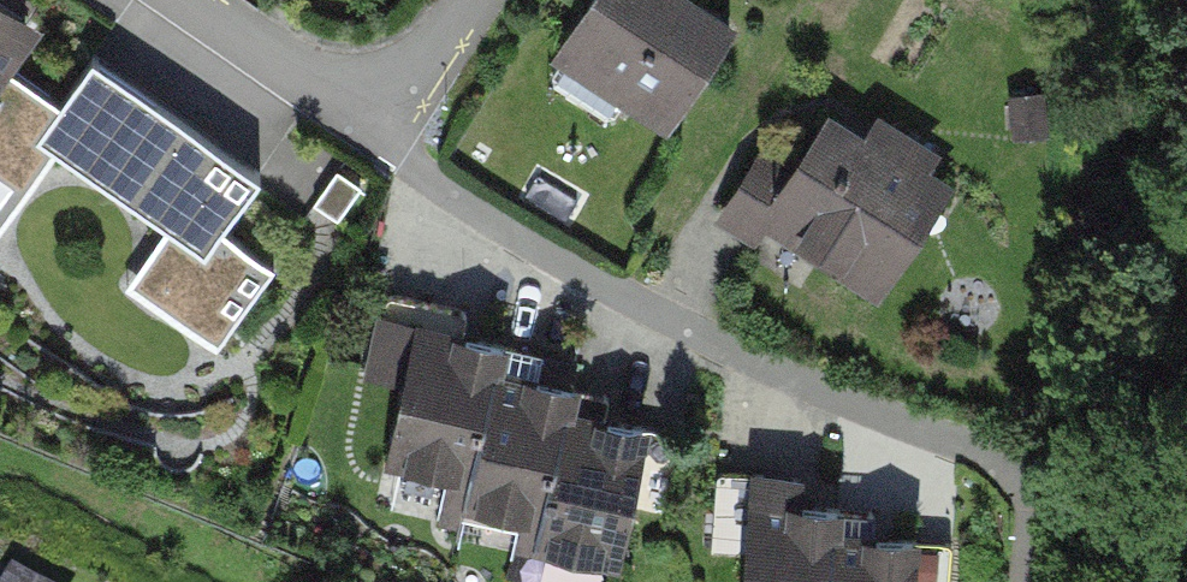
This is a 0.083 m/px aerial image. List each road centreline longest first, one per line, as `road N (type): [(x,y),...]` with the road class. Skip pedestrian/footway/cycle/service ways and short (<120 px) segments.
road 1 (residential): [(385,136),(602,281),(830,396),(1023,473)]
road 2 (residential): [(186,0),(385,136)]
road 3 (residential): [(385,136),(472,0)]

